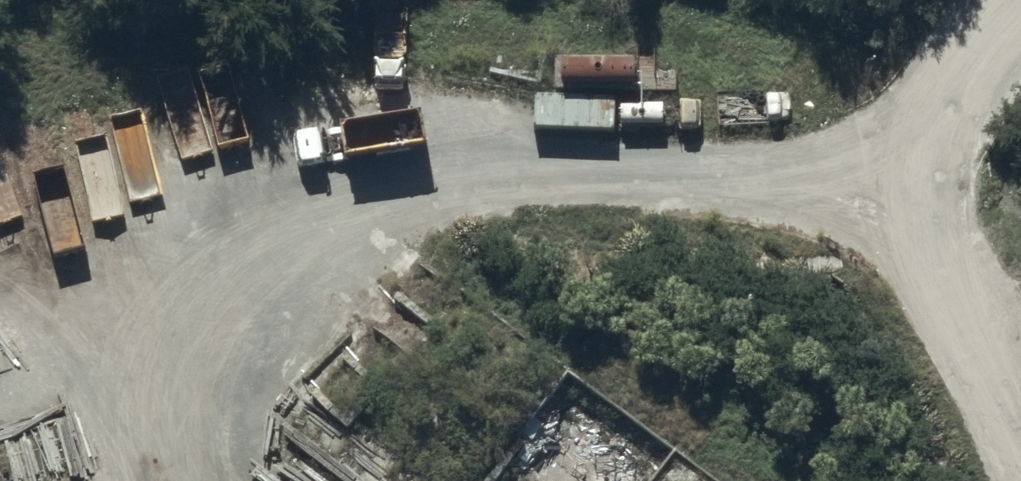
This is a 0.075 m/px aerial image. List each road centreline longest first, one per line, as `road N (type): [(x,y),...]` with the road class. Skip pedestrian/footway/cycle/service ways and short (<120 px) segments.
road 1 (track): [(245,335),(282,307),(342,237),(426,205),(544,187),(714,192),(853,180),(928,128),(985,58),(999,0)]
road 2 (track): [(886,157),(1020,460)]
road 3 (track): [(245,335),(22,263),(0,268)]
road 4 (track): [(240,480),(245,335)]

